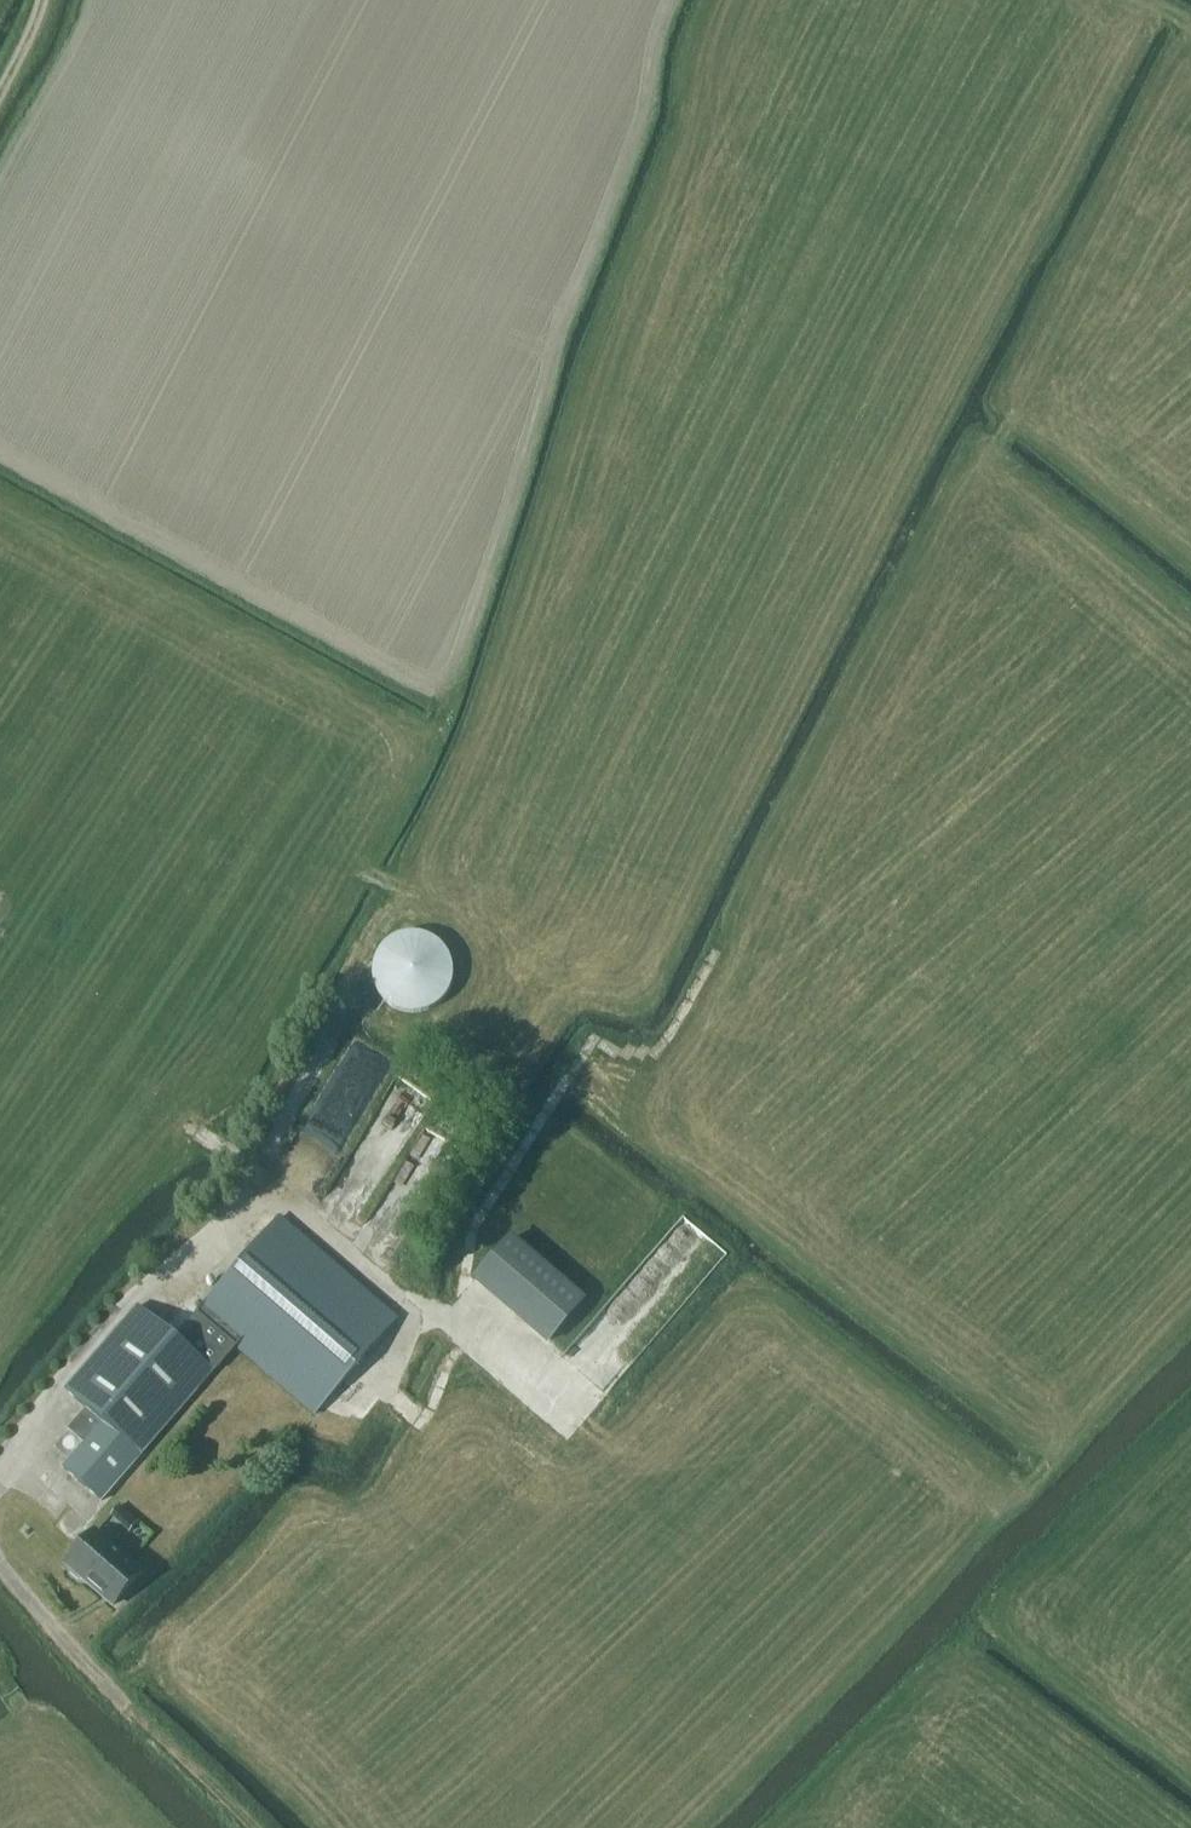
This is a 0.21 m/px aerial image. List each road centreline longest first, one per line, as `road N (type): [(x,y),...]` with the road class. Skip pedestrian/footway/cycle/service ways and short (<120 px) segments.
road 1 (track): [(255,1827),(103,1683),(0,1559)]

